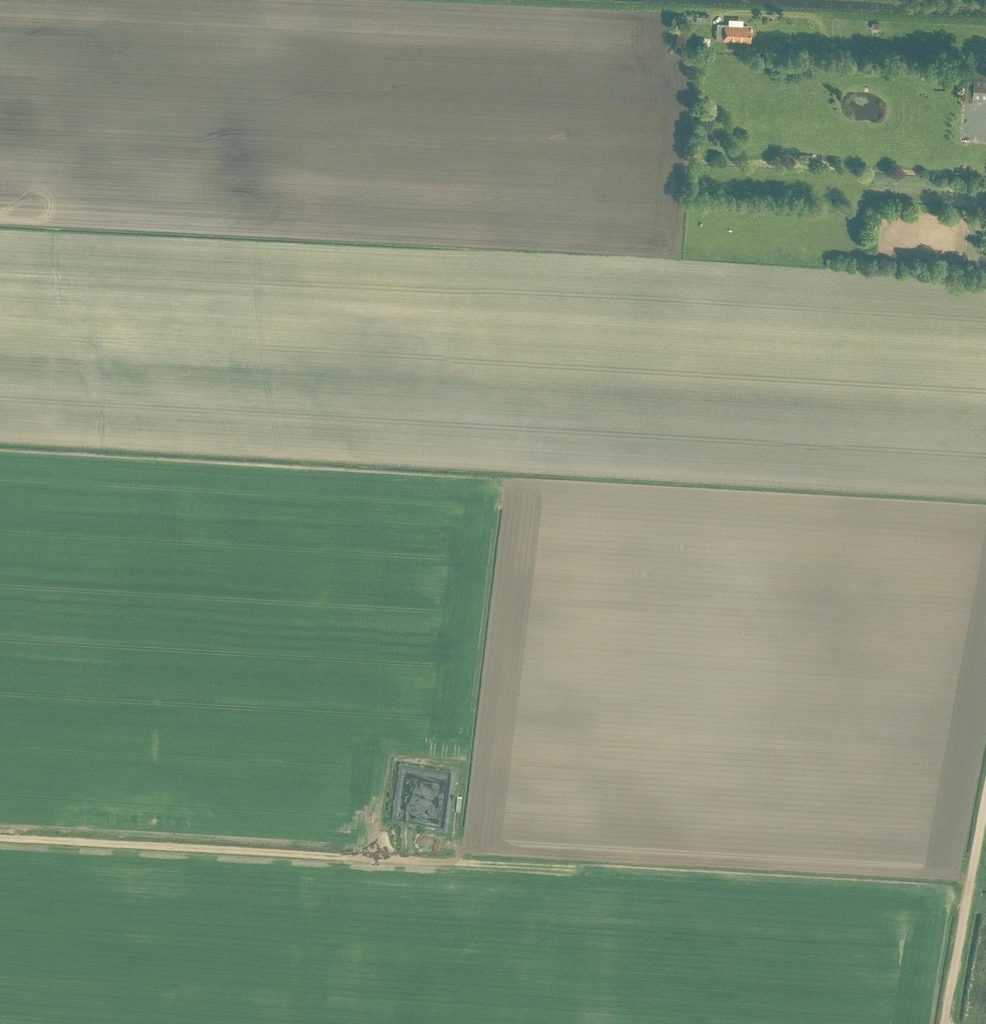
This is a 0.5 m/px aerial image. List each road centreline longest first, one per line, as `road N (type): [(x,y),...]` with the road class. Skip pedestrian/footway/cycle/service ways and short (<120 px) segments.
road 1 (unclassified): [(944,1023),(985,801)]

